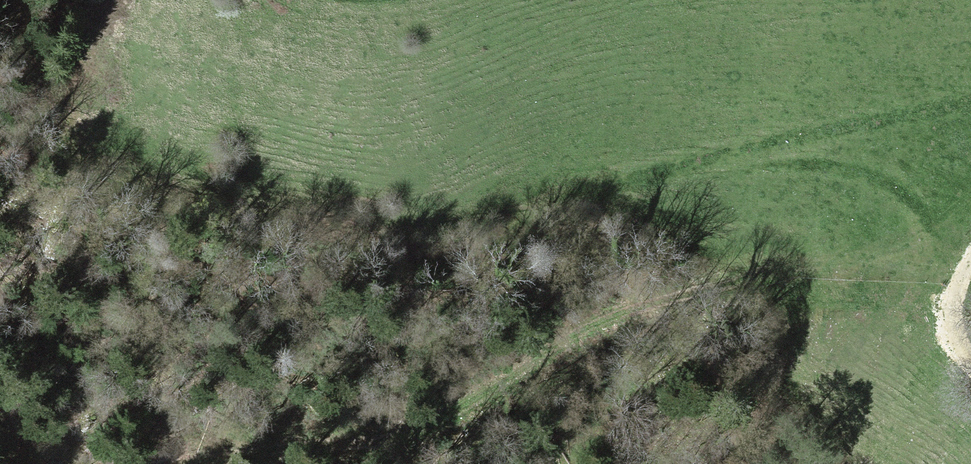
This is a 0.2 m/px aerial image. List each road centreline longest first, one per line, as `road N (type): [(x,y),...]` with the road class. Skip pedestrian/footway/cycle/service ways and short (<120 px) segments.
road 1 (track): [(970,107),(841,124),(585,182),(472,252),(411,251),(182,211),(115,183),(70,145),(3,0)]
road 2 (track): [(157,463),(560,341),(789,256),(876,255),(961,284)]

